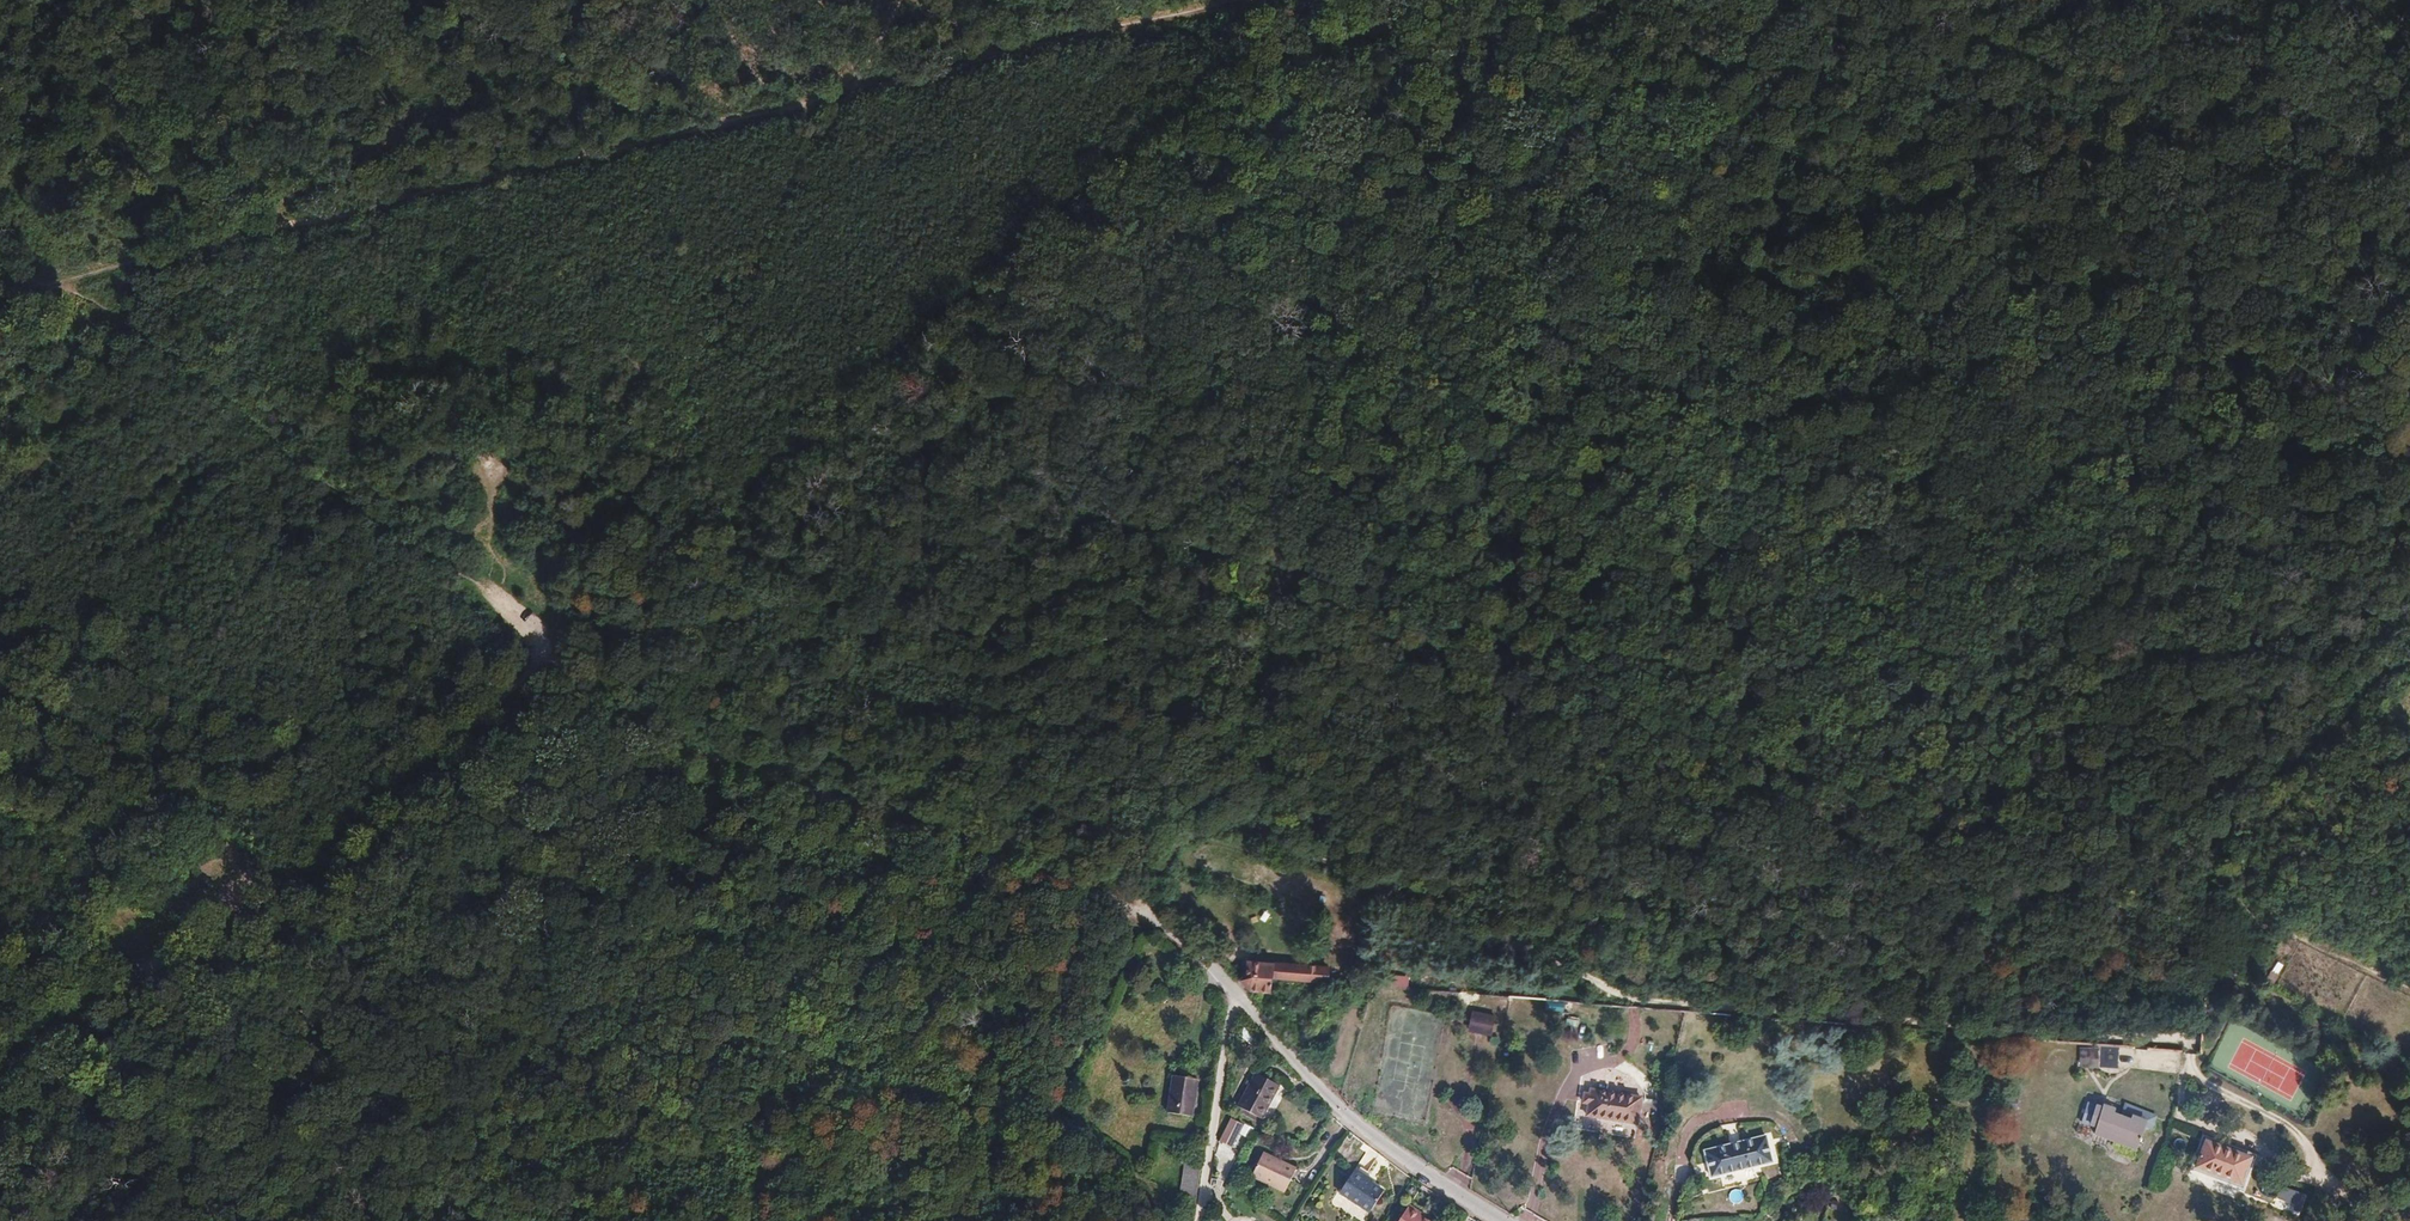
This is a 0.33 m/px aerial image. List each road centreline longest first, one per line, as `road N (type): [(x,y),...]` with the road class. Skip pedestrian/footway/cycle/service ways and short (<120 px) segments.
road 1 (track): [(1251,0),(0,293)]
road 2 (track): [(548,644),(1312,0)]
road 3 (track): [(1258,824),(1635,994),(2188,1055),(2189,1071)]
road 4 (track): [(1560,669),(1721,547),(1782,470),(1825,375),(2072,43),(2081,0)]
road 5 (track): [(0,1142),(537,664),(548,644)]
road 6 (track): [(548,644),(769,246),(801,164),(830,136),(899,0)]
road 7 (track): [(0,224),(63,278),(215,376),(333,488),(548,644)]
road 8 (track): [(226,1220),(537,664)]
road 9 (track): [(1262,756),(1211,802),(1131,903),(1049,1112),(1141,1188)]
road 10 (residential): [(1216,962),(1339,1109),(1402,1164),(1496,1220)]
road 11 (track): [(1139,1220),(1159,973),(1059,883)]
road 12 (track): [(1308,852),(1560,669)]
road 13 (track): [(1243,995),(1230,1025),(1198,1220)]

